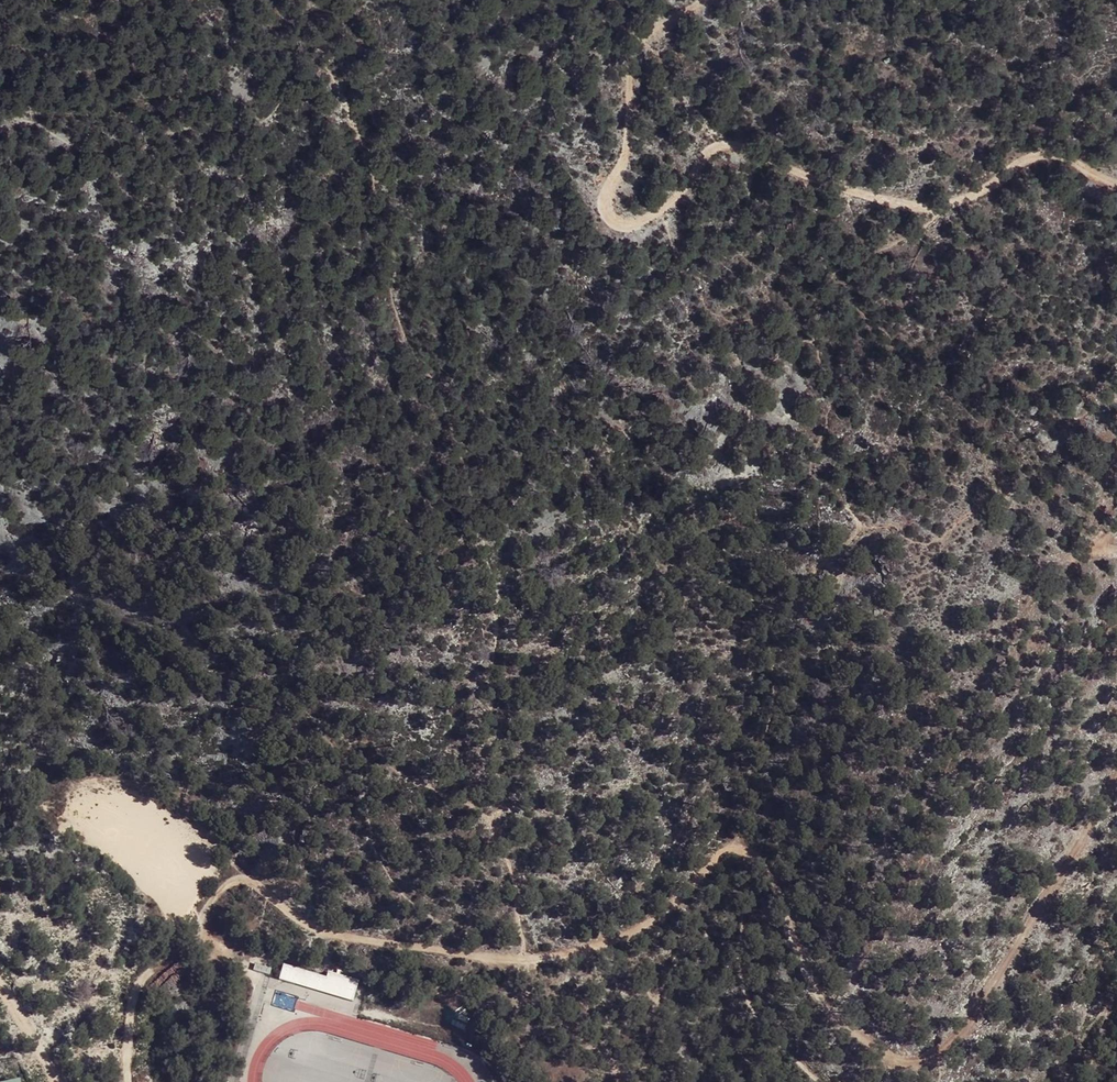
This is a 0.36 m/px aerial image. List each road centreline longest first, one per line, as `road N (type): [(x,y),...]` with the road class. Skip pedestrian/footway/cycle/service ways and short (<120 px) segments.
road 1 (track): [(128,1081),(130,1010),(143,980),(190,938),(213,895),(236,878),(316,928),(536,960),(643,927),(727,850),(741,846),(764,862),(788,941),(818,990),(858,1031),(897,1054),(957,1045),(1116,777)]
road 2 (track): [(702,0),(647,37),(634,63),(624,155),(603,217),(626,224),(650,217),(716,151),(735,146),(830,186),(911,205),(969,199),(1016,167),(1051,156),(1116,179)]

